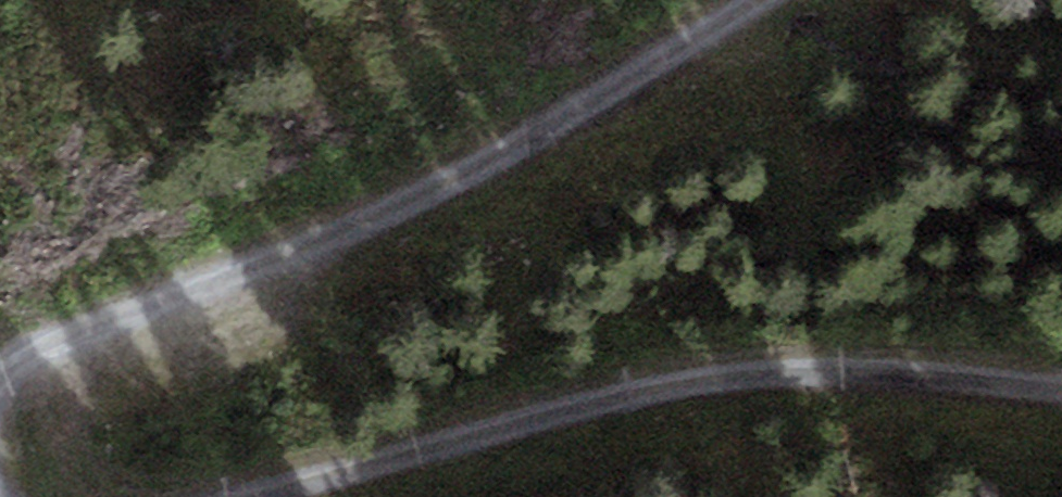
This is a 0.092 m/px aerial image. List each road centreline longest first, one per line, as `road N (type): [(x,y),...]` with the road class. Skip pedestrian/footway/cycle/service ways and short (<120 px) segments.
road 1 (track): [(752,0),(497,156),(314,236),(178,272),(62,318),(14,385),(6,454),(73,494),(192,486),(391,453),(510,394),(635,369),(809,357),(1061,371)]
road 2 (track): [(0,99),(62,318),(202,0)]

